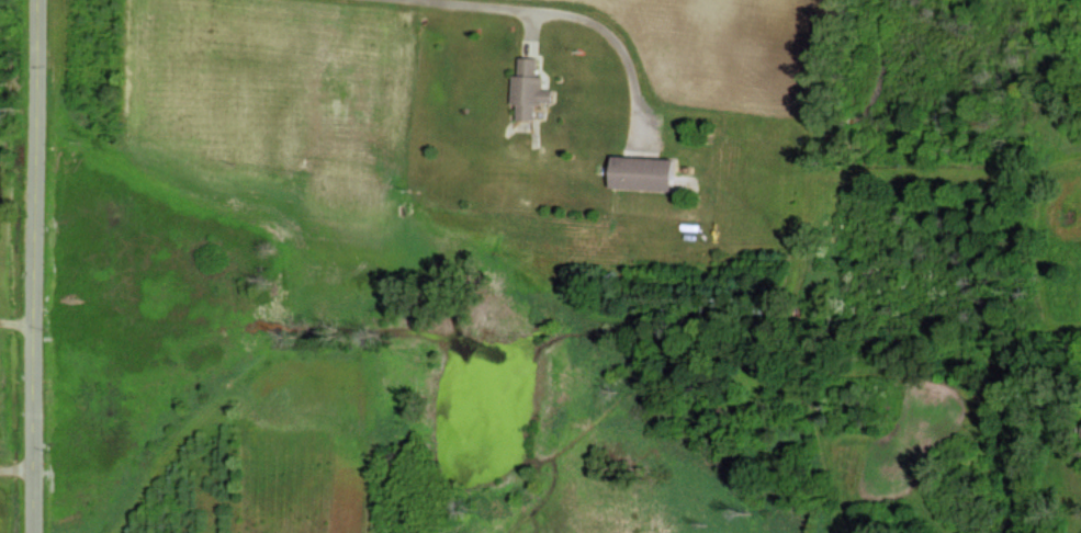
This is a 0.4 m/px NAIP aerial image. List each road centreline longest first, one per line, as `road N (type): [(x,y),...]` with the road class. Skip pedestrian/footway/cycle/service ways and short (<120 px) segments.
road 1 (residential): [(41,532),(42,0)]

